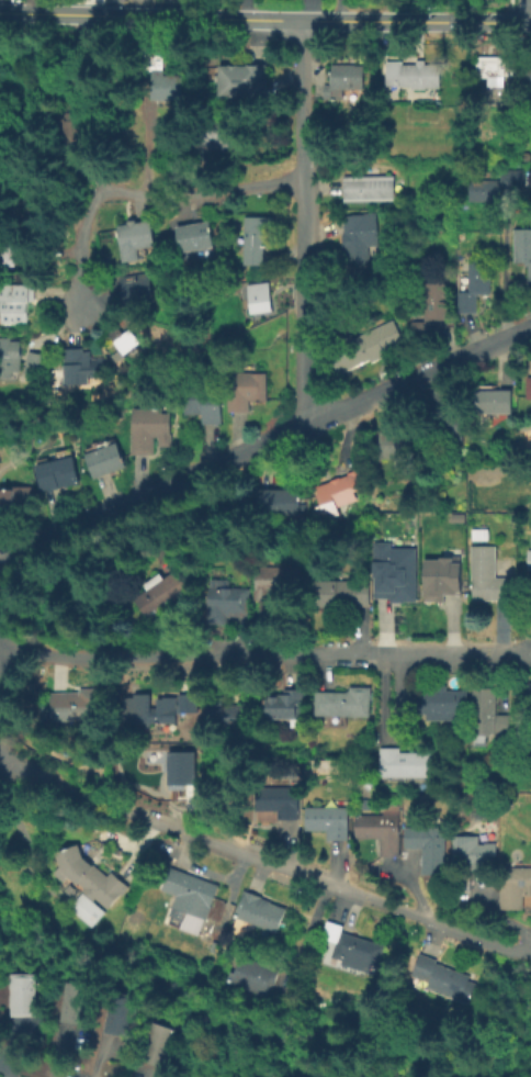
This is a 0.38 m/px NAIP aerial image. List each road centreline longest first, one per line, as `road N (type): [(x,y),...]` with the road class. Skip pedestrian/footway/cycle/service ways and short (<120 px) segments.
road 1 (residential): [(530,330),(0,561)]
road 2 (residential): [(530,952),(486,943),(155,822),(0,754)]
road 3 (residential): [(530,655),(87,658),(0,648)]
road 4 (tertiary): [(530,23),(0,13)]
road 5 (residential): [(302,22),(305,395),(316,423)]
road 6 (residential): [(304,180),(159,197),(108,188)]
road 7 (residential): [(84,312),(82,239),(108,188)]

